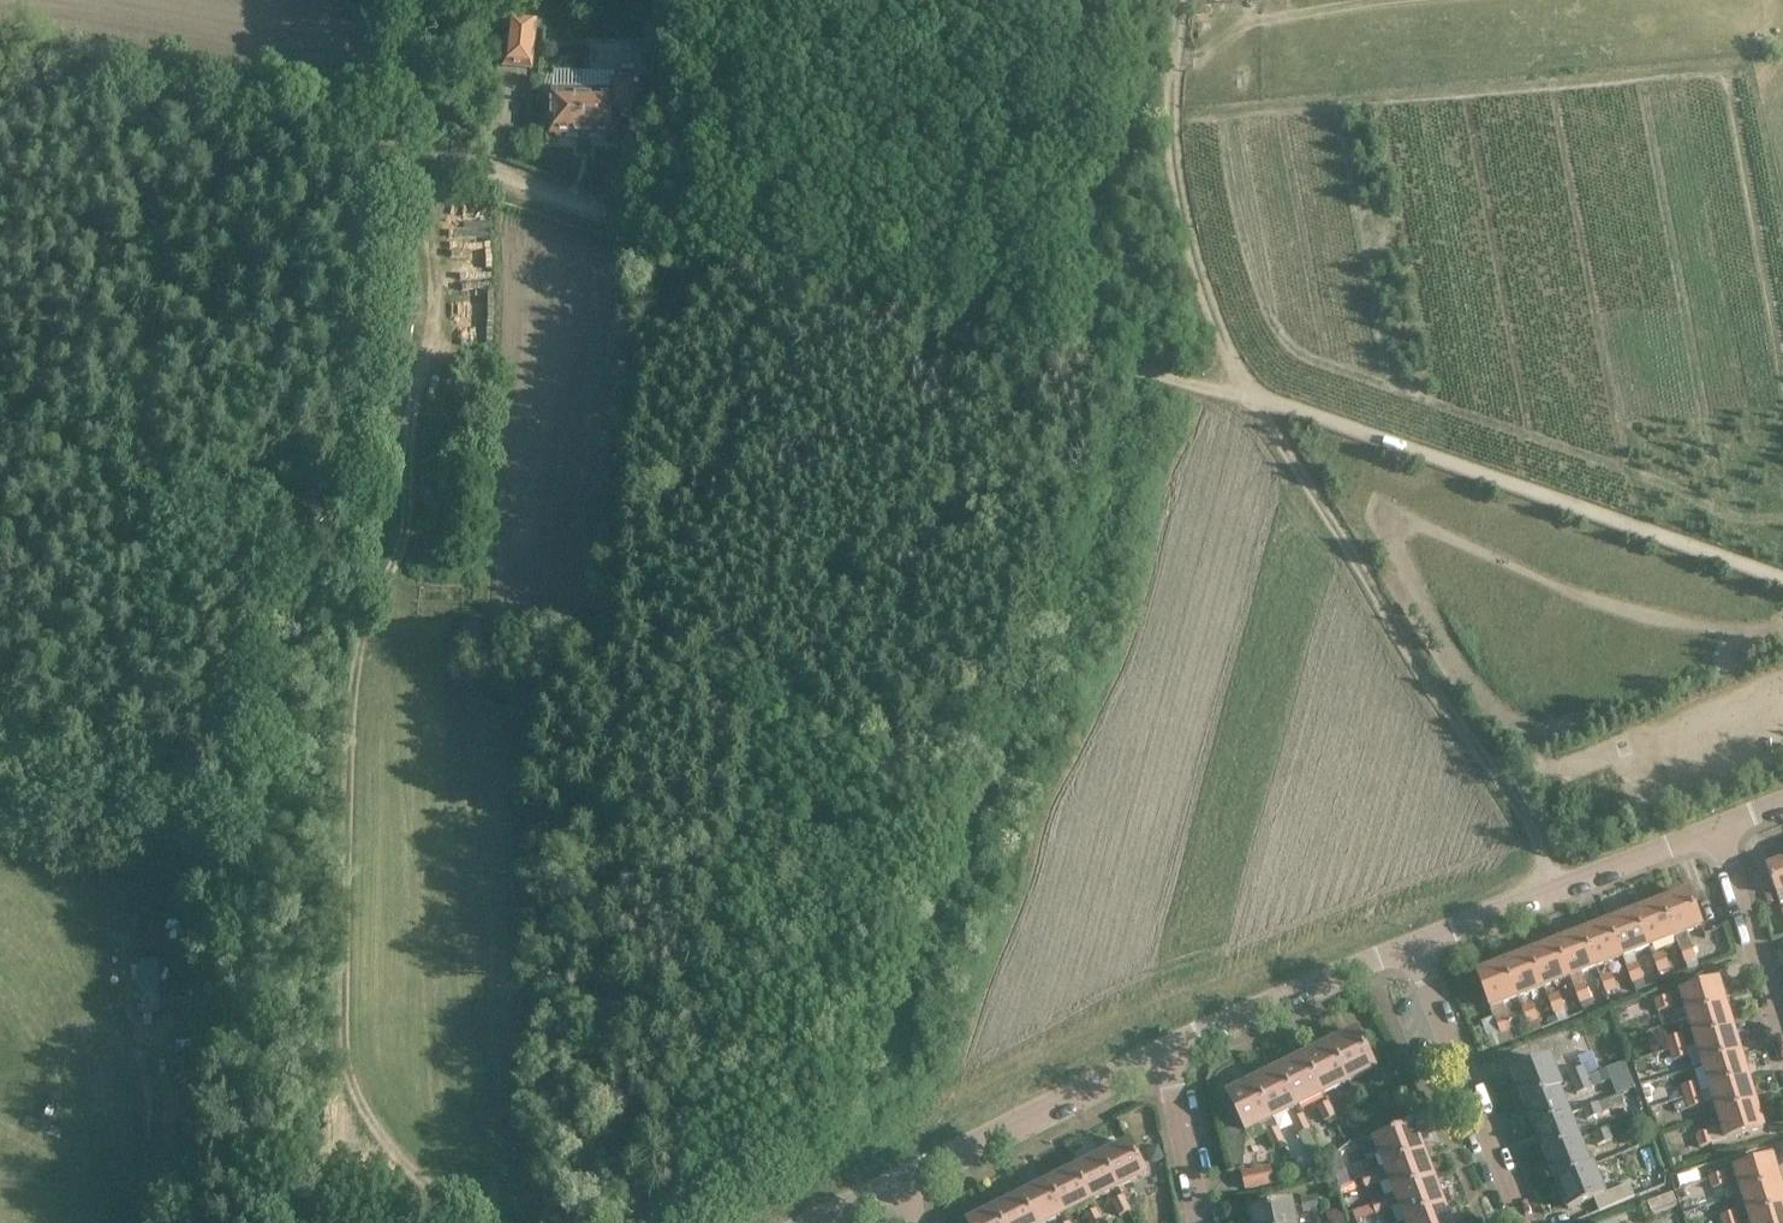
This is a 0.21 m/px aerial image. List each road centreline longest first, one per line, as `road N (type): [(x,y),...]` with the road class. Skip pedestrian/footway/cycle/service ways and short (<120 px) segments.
road 1 (track): [(1782,576),(1286,404),(779,270),(438,156),(371,144)]
road 2 (track): [(1571,887),(1254,401),(1173,180),(1179,0)]
road 3 (track): [(439,343),(429,362),(401,579),(362,674),(326,1057),(414,1175),(452,1206),(491,1222)]
road 4 (track): [(371,144),(0,65)]
road 5 (residential): [(1418,945),(1721,830)]
road 6 (residential): [(1418,945),(1421,973),(1526,1222)]
road 7 (residential): [(903,1187),(1167,1056)]
road 8 (residential): [(1167,1056),(1418,945)]
road 9 (residential): [(1782,1035),(1721,830)]
road 10 (track): [(438,156),(435,222),(451,296),(439,343)]
road 11 (residential): [(1208,1222),(1167,1056)]
road 12 (track): [(157,1056),(170,1222)]

